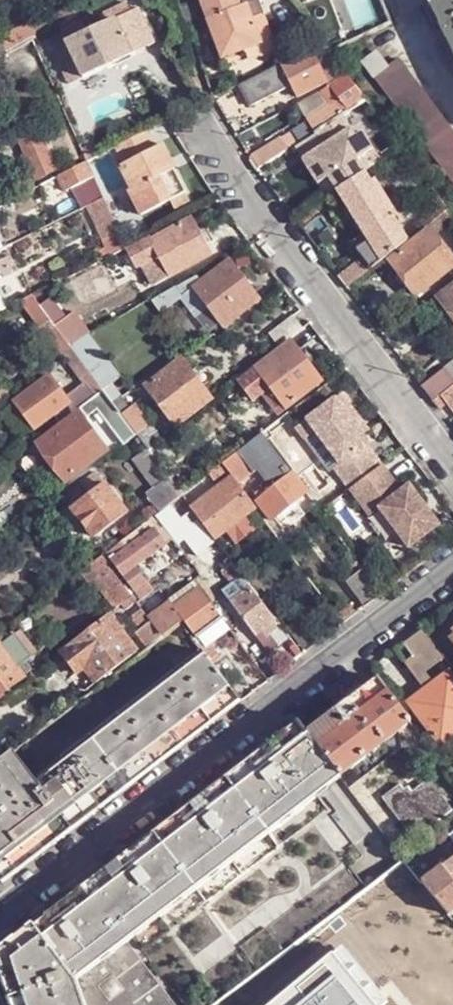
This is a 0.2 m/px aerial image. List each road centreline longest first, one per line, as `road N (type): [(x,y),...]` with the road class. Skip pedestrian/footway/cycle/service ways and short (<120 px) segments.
road 1 (residential): [(0,917),(452,573)]
road 2 (residential): [(452,463),(193,118)]

